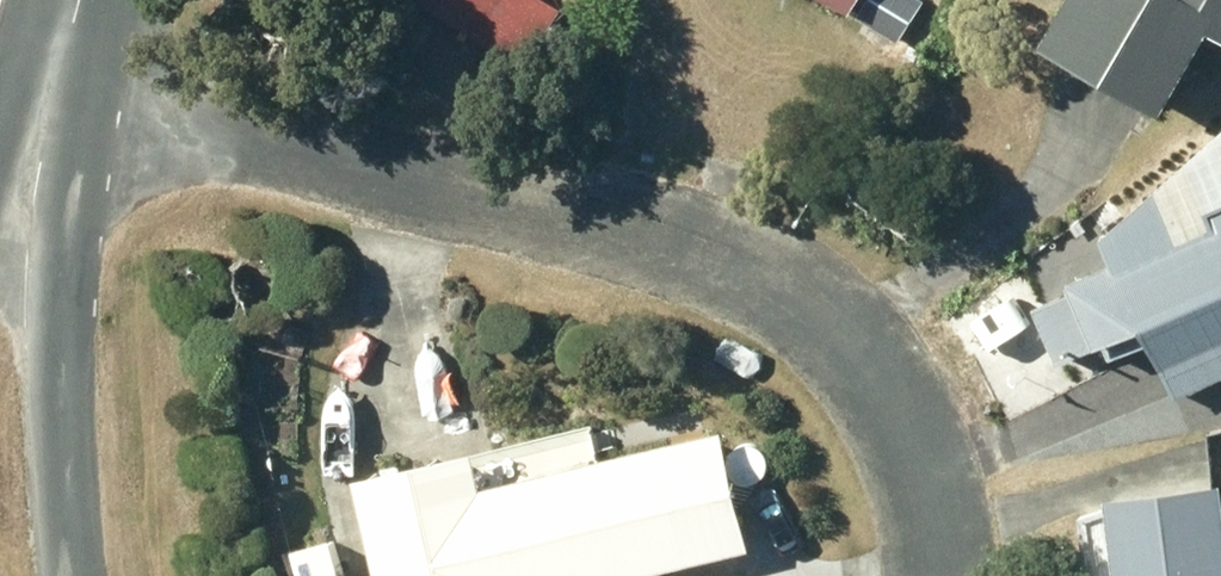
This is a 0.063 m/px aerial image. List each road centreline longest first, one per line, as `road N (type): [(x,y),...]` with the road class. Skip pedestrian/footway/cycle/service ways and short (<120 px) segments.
road 1 (residential): [(938,575),(928,490),(845,311),(695,205),(332,89),(65,27)]
road 2 (residential): [(34,147),(38,261),(99,575)]
road 3 (residential): [(34,147),(65,27)]

